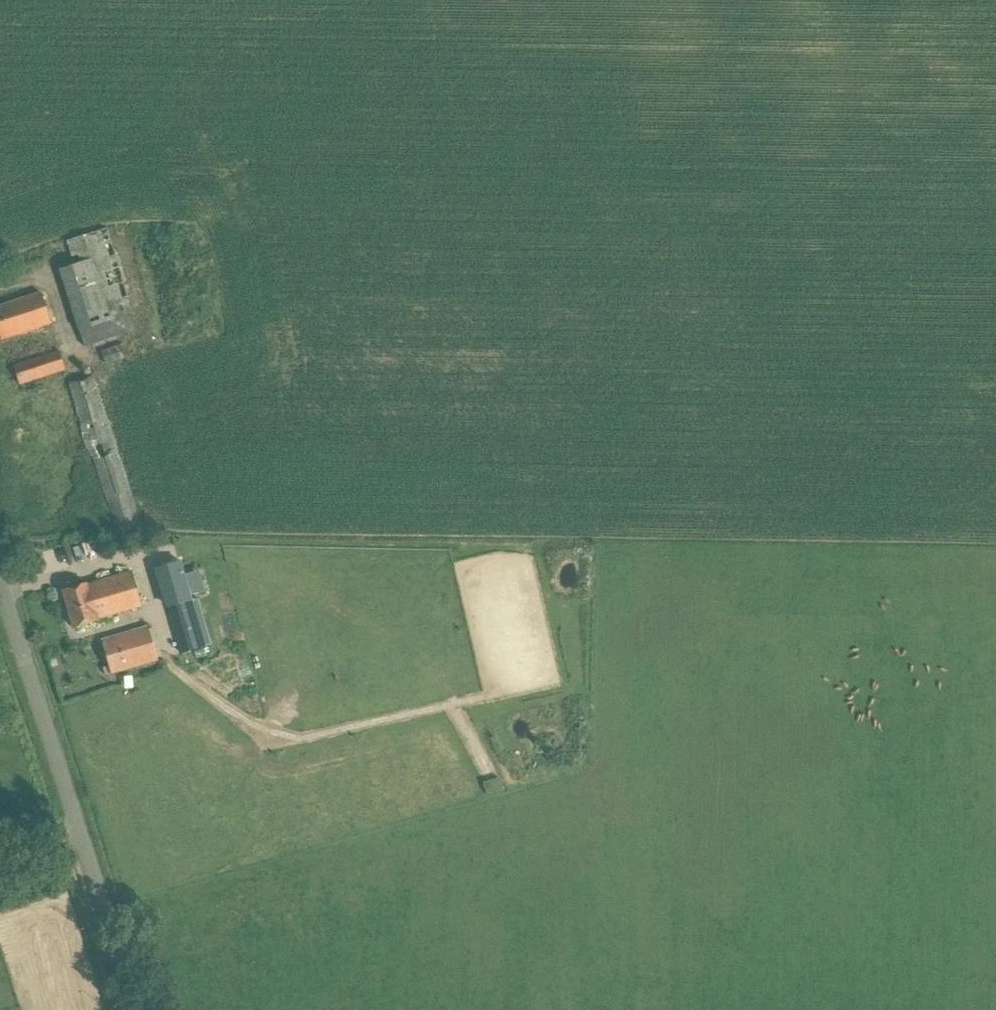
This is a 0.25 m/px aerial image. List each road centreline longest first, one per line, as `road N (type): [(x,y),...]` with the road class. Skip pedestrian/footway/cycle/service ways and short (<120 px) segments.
road 1 (unclassified): [(133,1009),(0,589)]

